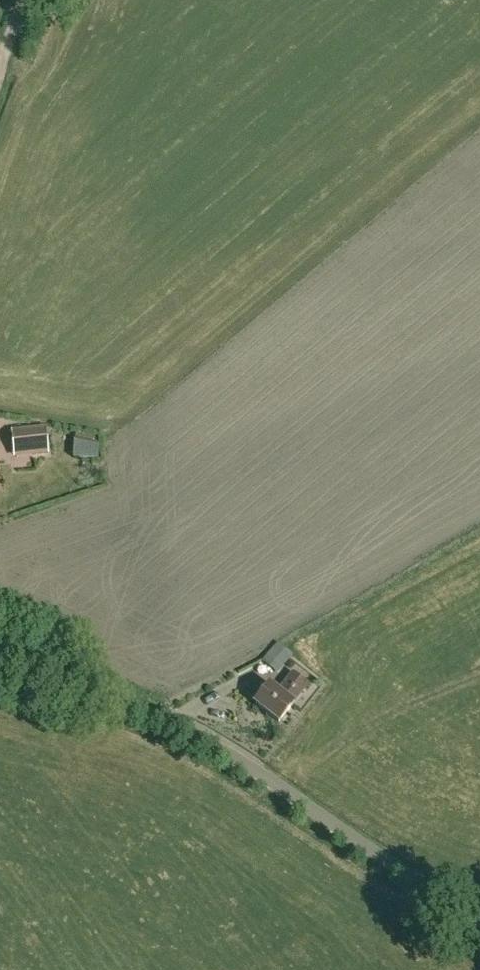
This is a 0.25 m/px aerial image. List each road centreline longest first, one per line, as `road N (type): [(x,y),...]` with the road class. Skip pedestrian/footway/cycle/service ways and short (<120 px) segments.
road 1 (unclassified): [(479,902),(392,865),(213,746),(0,663)]

